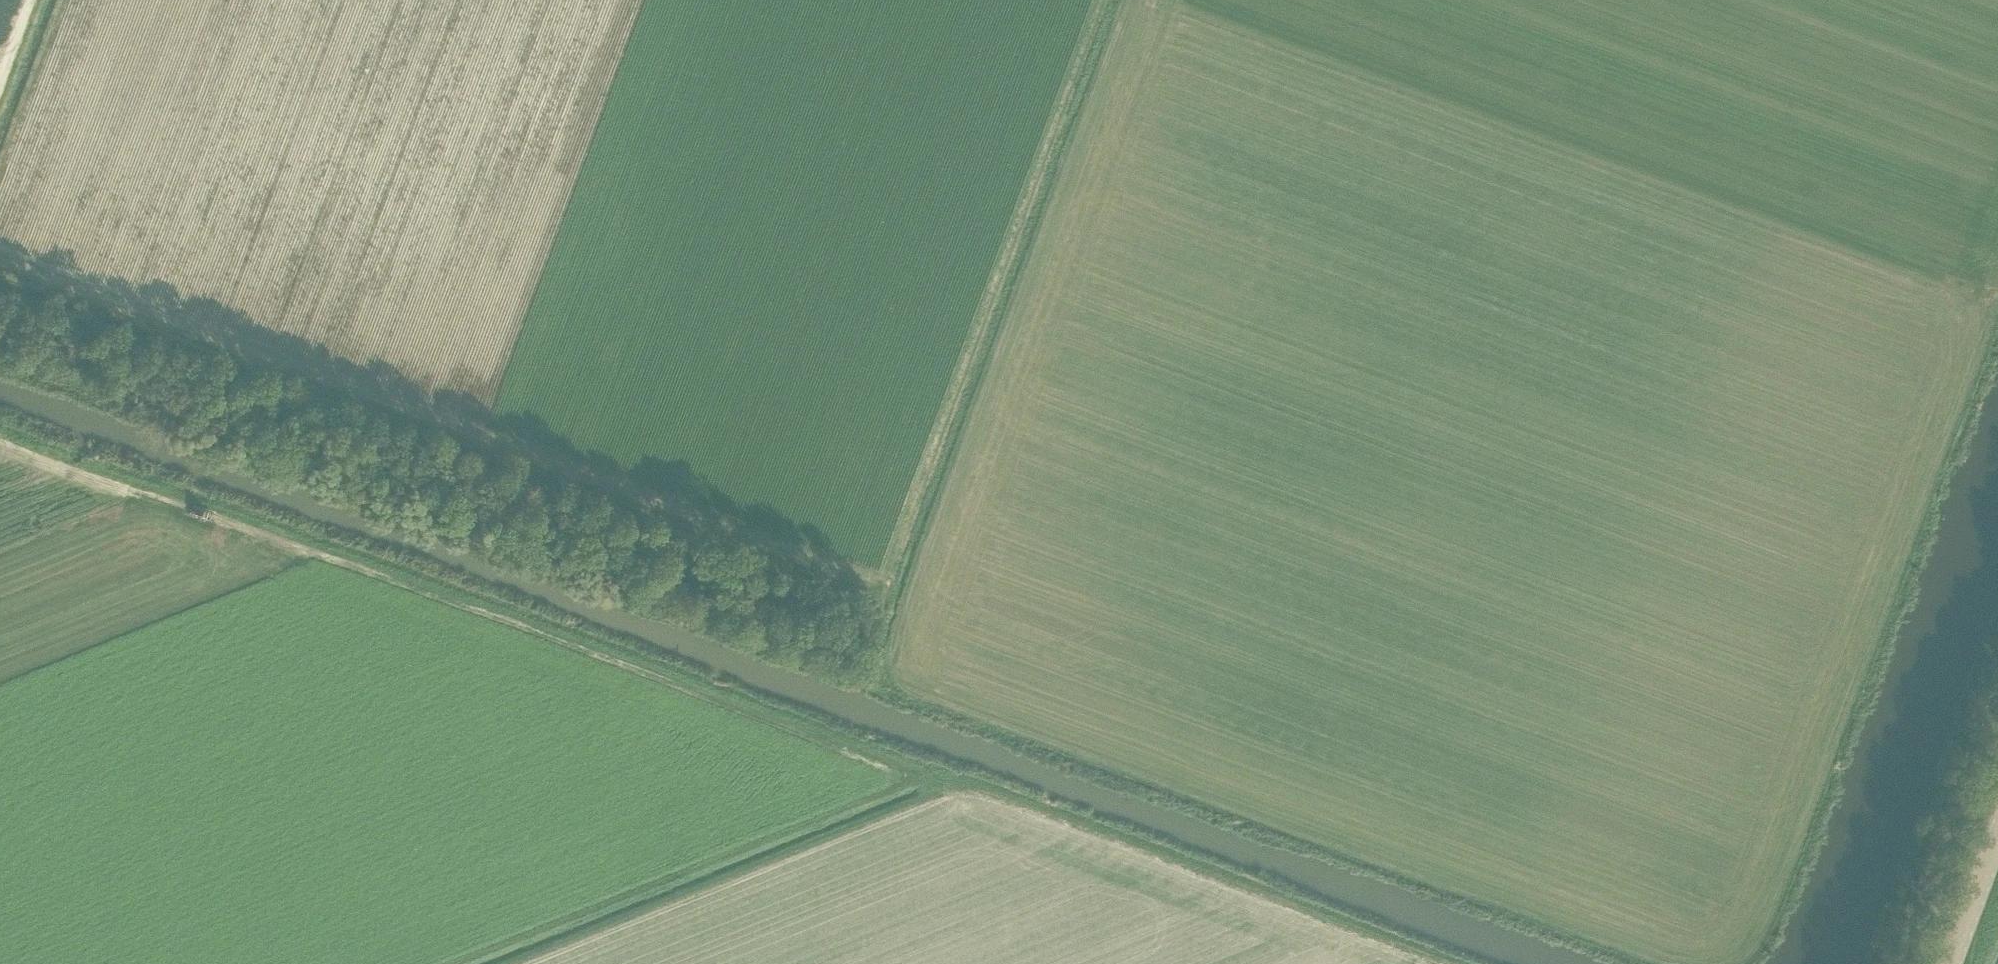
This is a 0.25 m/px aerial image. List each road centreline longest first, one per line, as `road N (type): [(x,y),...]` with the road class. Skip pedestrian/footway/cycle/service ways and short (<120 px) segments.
road 1 (unclassified): [(1953,963),(1997,841)]

